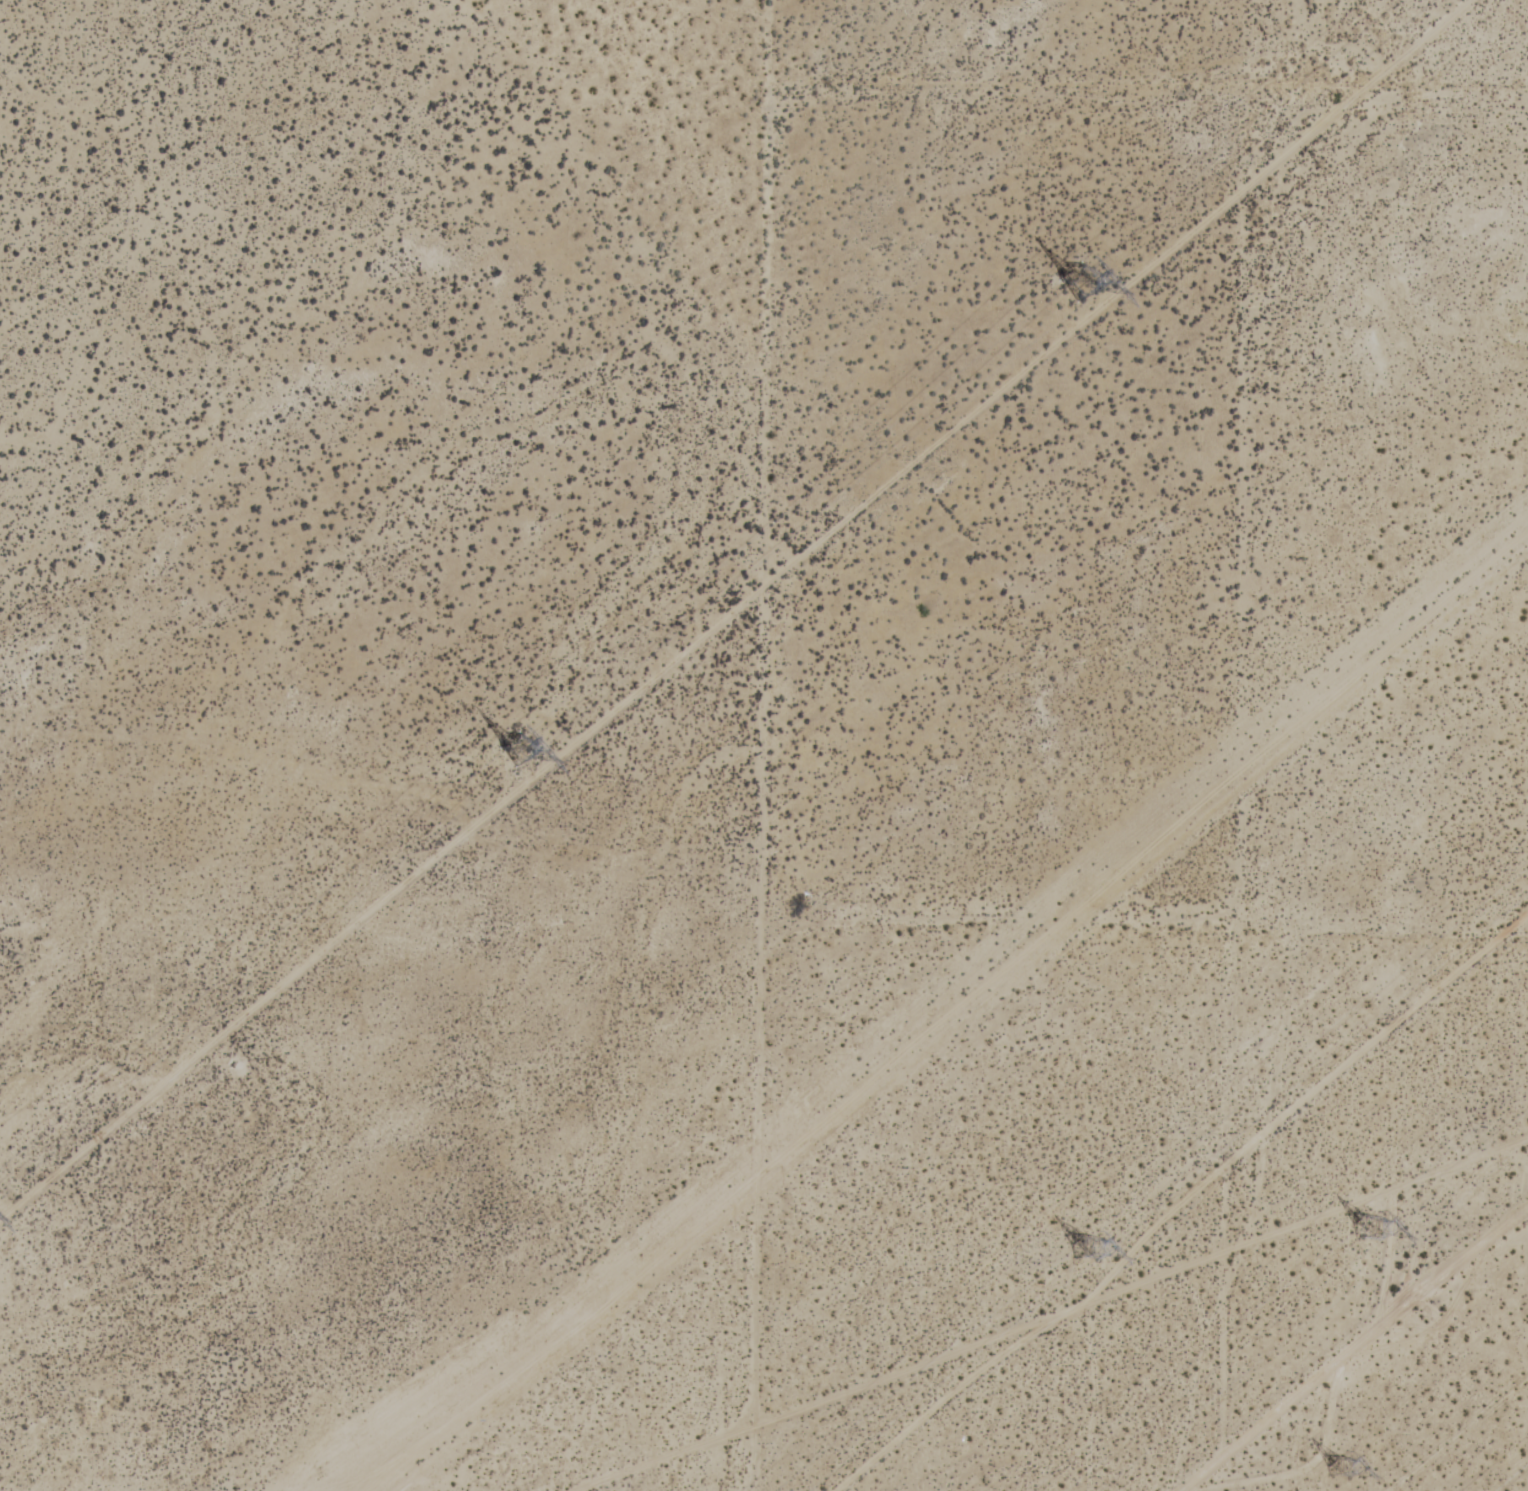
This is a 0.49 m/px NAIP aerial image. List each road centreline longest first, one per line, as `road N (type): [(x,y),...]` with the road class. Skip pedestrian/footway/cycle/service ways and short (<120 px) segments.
road 1 (track): [(1164,1490),(1197,1455),(1527,1188)]

